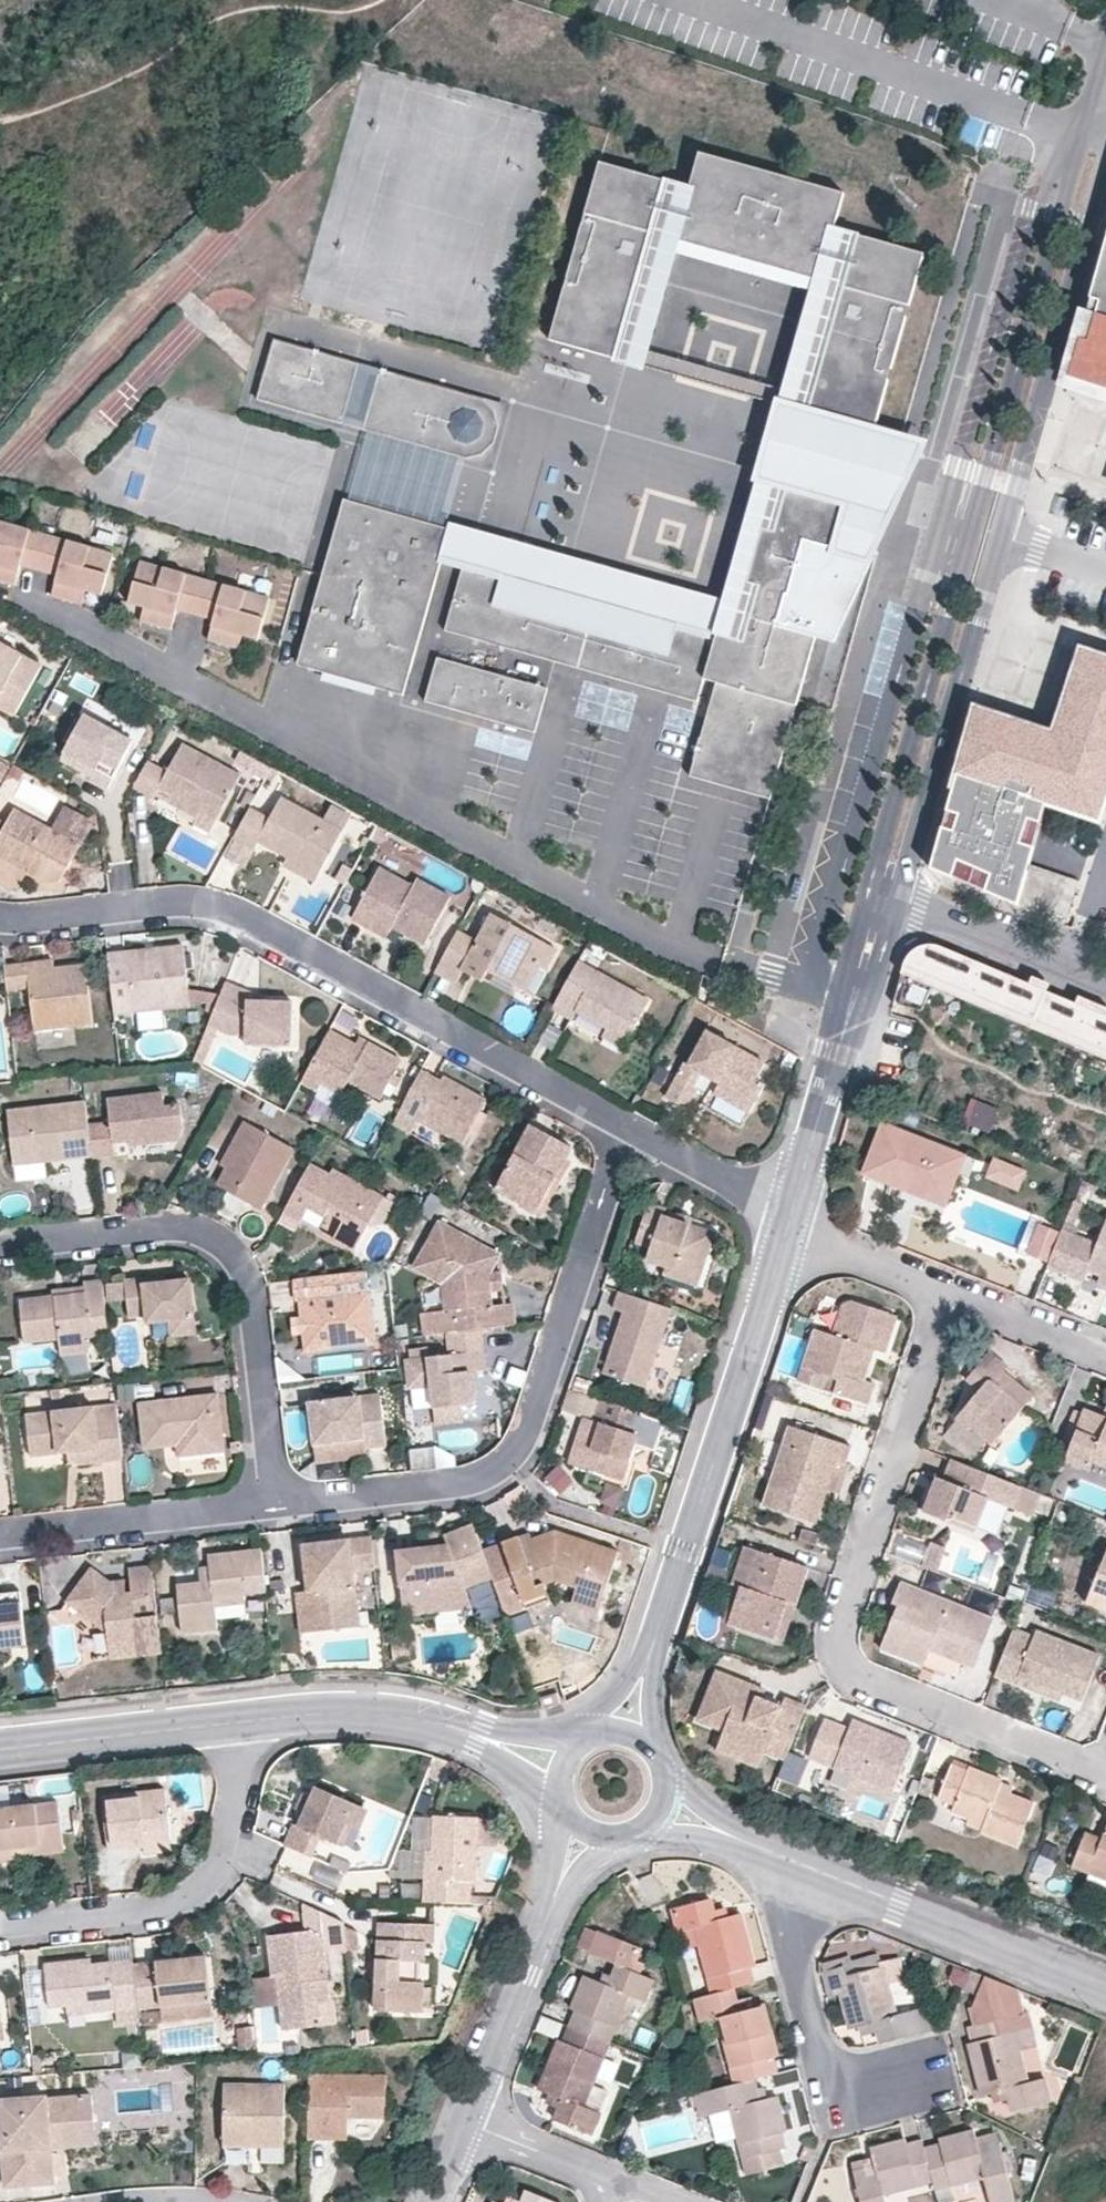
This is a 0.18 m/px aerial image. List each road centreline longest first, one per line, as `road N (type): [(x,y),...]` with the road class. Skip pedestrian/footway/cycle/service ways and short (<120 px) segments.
road 1 (residential): [(1091,155),(1060,216),(852,942),(835,1053)]
road 2 (residential): [(898,900),(1088,224),(1091,155)]
road 3 (residential): [(0,924),(190,909),(235,918),(631,1138)]
road 4 (residential): [(947,1294),(840,1620),(839,1660),(869,1686),(1105,1780)]
road 5 (residential): [(631,1138),(532,1430),(514,1460),(484,1481),(448,1490),(271,1508)]
road 6 (residential): [(271,1508),(245,1293),(232,1261),(201,1238),(168,1232),(0,1251)]
road 7 (residential): [(786,1220),(648,1662)]
road 8 (residential): [(0,1929),(149,1918),(198,1889),(233,1849),(241,1811),(232,1718)]
road 9 (residential): [(1105,1994),(766,1853)]
road 10 (residential): [(766,1853),(832,2102),(912,2081)]
road 11 (residential): [(271,1508),(0,1540)]
road 12 (residential): [(232,1718),(345,1705),(480,1736)]
road 13 (residential): [(0,1743),(232,1718)]
road 14 (residential): [(470,2121),(550,1904)]
road 15 (residential): [(898,900),(1105,985)]
road 16 (residential): [(786,1220),(947,1294)]
road 17 (residential): [(631,1138),(786,1220)]
road 18 (residential): [(786,1220),(835,1053)]
road 19 (residential): [(947,1294),(1105,1355)]
road 20 (residential): [(835,1053),(883,952),(898,900)]
road 21 (residential): [(611,2178),(470,2121)]
road 22 (residential): [(625,1840),(691,1840),(766,1853)]
road 23 (residential): [(766,1853),(663,1787)]

